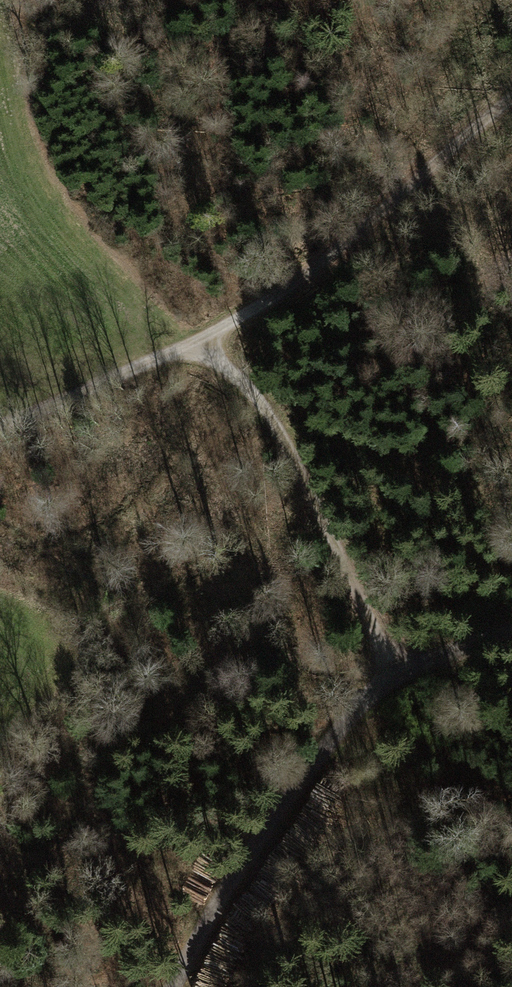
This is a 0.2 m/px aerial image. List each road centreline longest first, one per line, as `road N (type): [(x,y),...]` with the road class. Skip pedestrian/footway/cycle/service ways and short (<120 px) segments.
road 1 (track): [(0,424),(151,360),(277,292),(511,98)]
road 2 (track): [(511,633),(404,666),(376,685),(236,873),(176,986)]
road 3 (track): [(391,672),(284,443),(201,335)]
road 4 (track): [(420,660),(511,748)]

